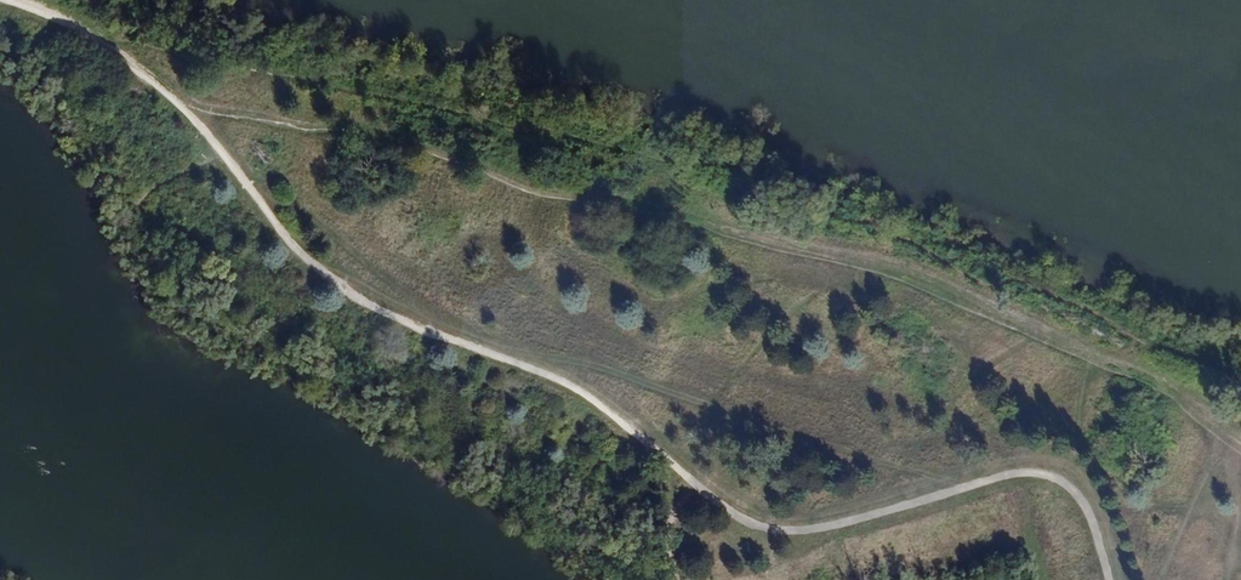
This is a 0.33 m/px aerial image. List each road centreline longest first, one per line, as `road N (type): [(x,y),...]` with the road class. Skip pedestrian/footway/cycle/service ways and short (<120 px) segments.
road 1 (track): [(1109,579),(1087,506),(1069,487),(1039,477),(1002,478),(797,535),(733,516),(585,395),(428,336),(337,289),(191,116),(84,33)]
road 2 (track): [(966,491),(580,363),(455,345)]

